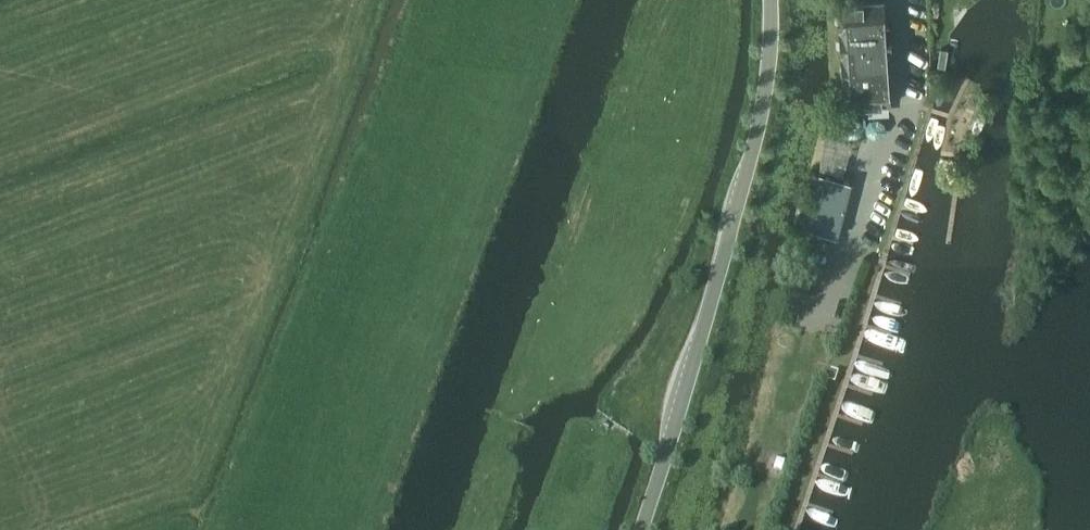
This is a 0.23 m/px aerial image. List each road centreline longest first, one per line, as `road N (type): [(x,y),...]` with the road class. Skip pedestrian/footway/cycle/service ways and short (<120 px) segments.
road 1 (unclassified): [(640,529),(742,194),(768,81),(770,0)]

